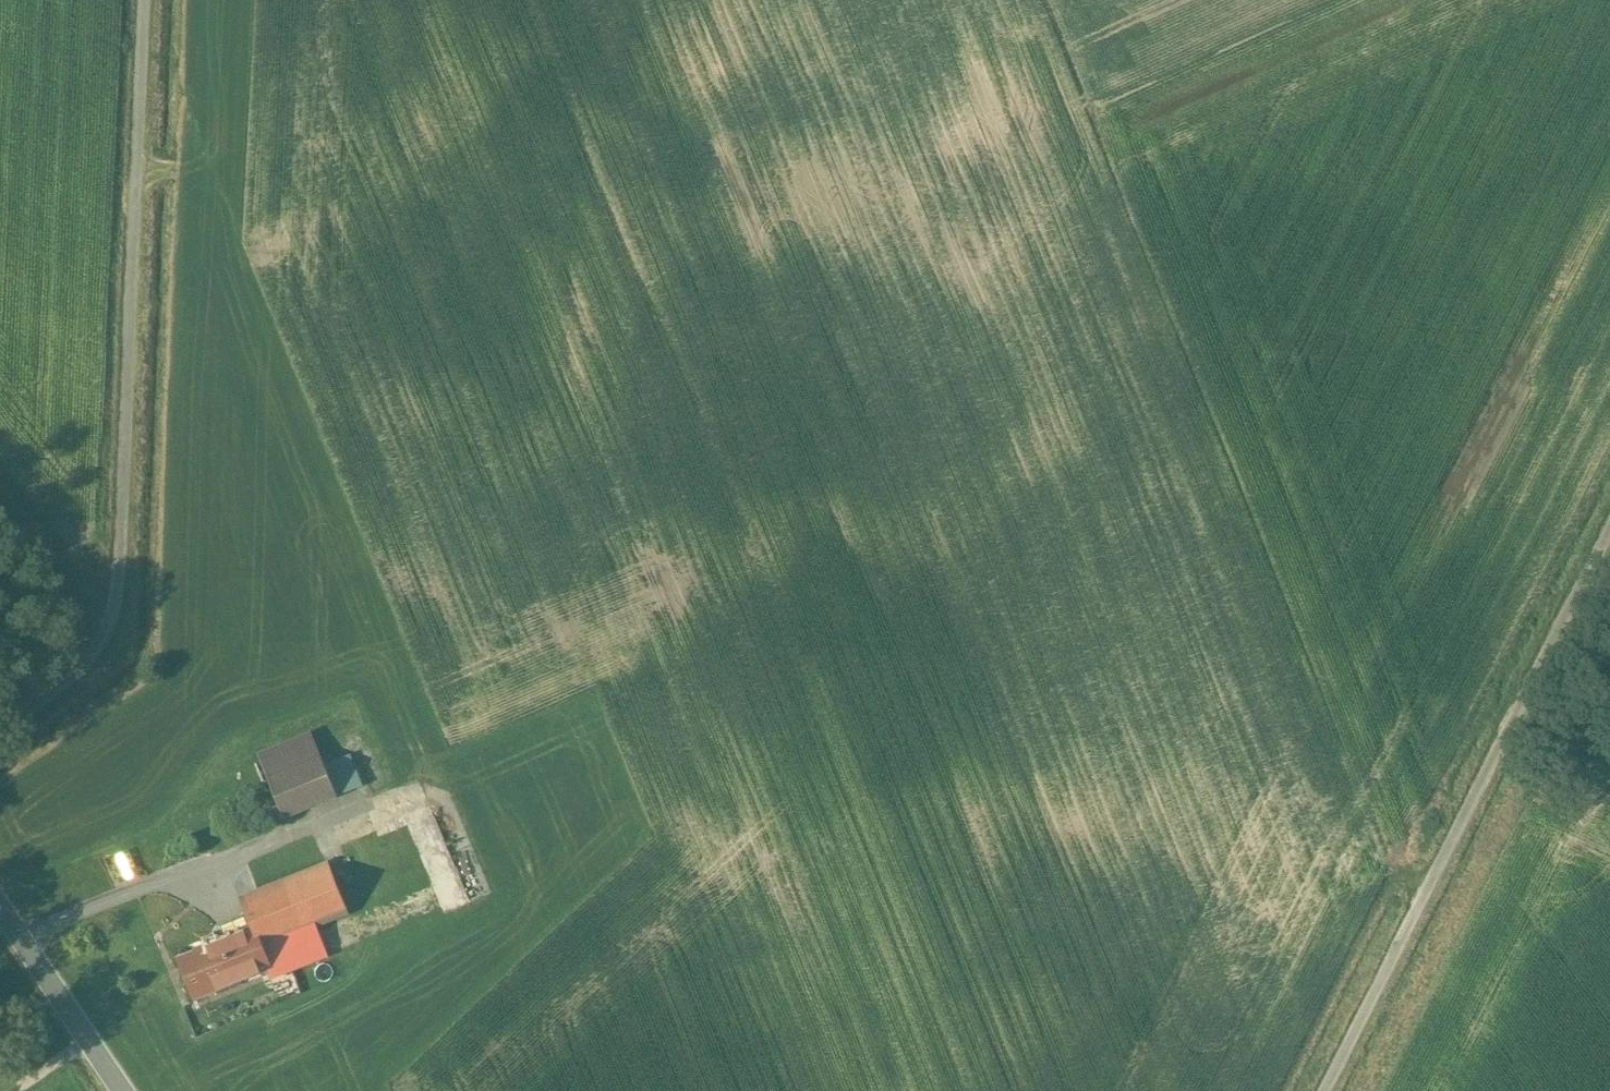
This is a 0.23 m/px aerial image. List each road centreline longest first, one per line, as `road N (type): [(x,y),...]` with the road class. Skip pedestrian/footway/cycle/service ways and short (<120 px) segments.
road 1 (track): [(0,725),(109,631),(121,578),(148,0)]
road 2 (track): [(1609,521),(1325,1090)]
road 3 (tertiary): [(125,1090),(0,905)]

